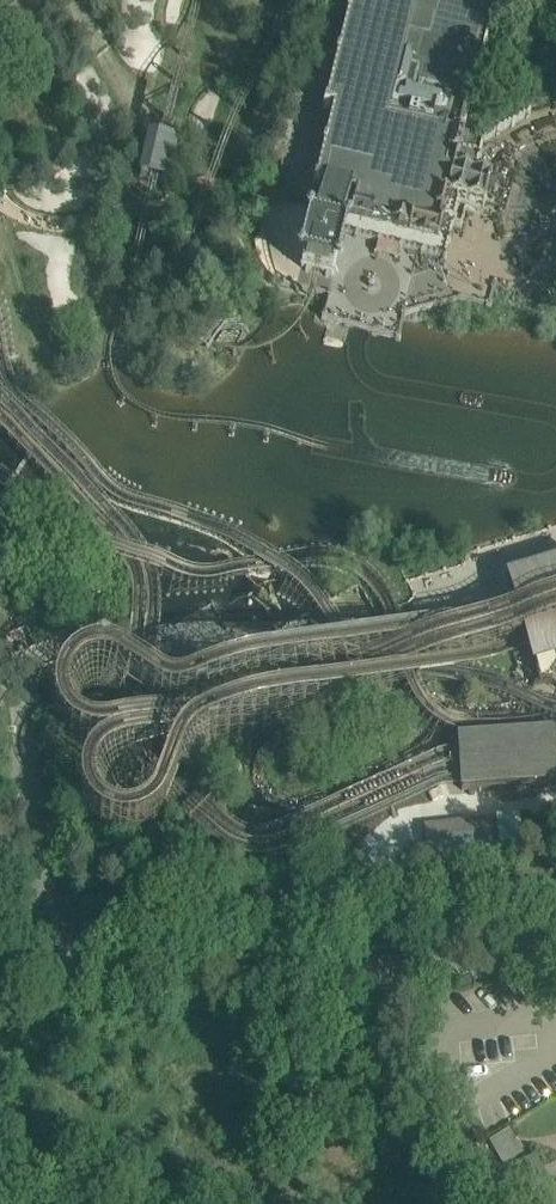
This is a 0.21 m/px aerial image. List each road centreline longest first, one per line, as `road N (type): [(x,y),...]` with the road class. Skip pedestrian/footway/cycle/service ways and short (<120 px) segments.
road 1 (unclassified): [(0,985),(236,982),(555,951)]

